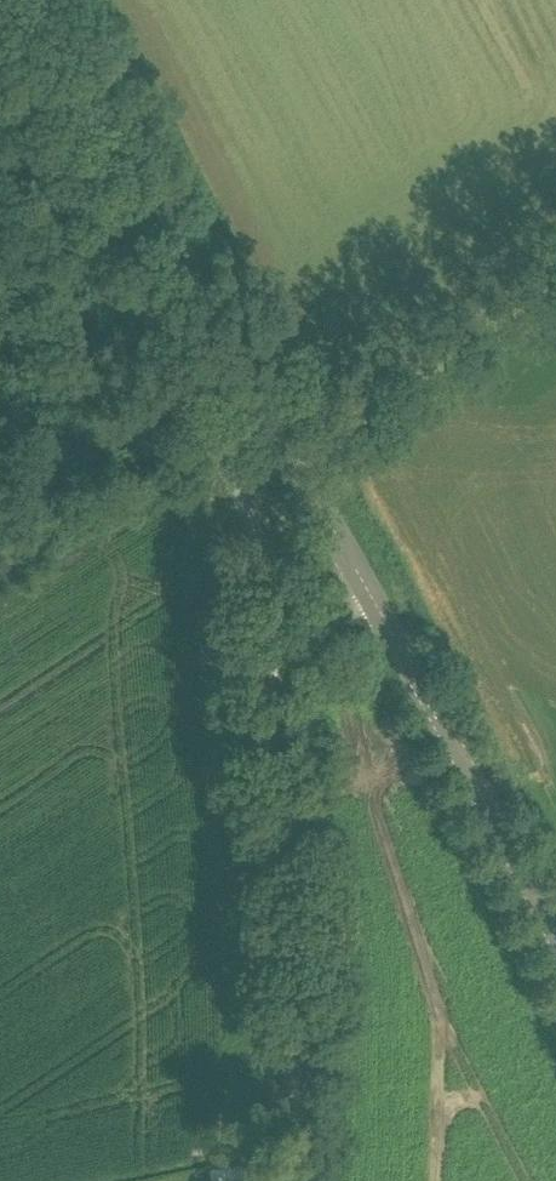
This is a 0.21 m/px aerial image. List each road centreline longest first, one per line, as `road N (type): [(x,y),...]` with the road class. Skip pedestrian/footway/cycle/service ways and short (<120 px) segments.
road 1 (unclassified): [(293,1180),(292,1002),(270,694),(281,655),(308,628),(367,594)]
road 2 (tertiary): [(287,449),(42,0)]
road 3 (tertiary): [(555,947),(367,594)]
road 4 (tertiary): [(367,594),(287,449)]

